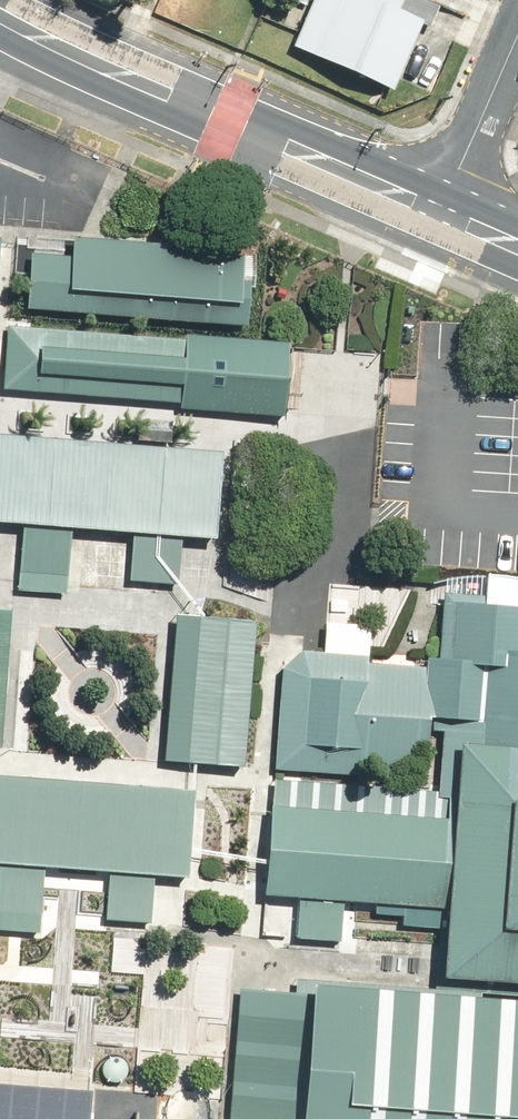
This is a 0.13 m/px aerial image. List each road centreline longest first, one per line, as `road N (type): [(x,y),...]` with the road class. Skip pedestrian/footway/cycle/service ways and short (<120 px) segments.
road 1 (secondary): [(437,214),(0,17)]
road 2 (residential): [(517,32),(437,214)]

